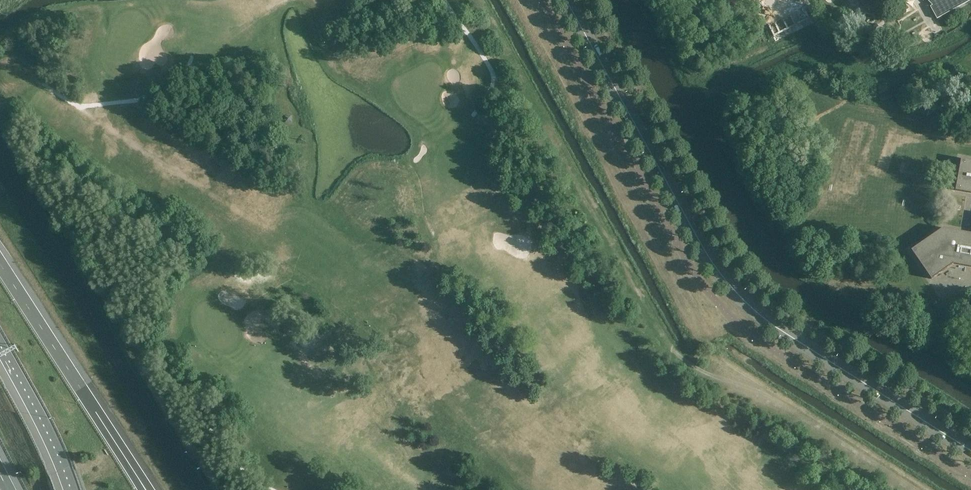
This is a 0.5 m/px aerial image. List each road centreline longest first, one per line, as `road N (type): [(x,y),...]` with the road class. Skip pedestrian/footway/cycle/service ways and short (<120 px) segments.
road 1 (tertiary): [(970,450),(764,318),(727,283),(567,0)]
road 2 (motorway): [(146,489),(0,263)]
road 3 (motorway): [(0,345),(70,489)]

